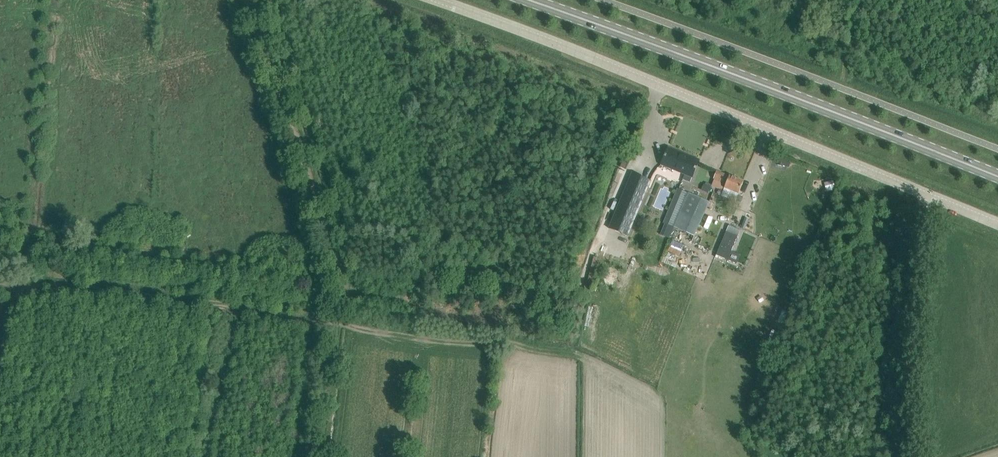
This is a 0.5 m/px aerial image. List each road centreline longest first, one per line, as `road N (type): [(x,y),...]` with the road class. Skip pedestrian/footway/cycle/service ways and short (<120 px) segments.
road 1 (unclassified): [(921,192),(436,0)]
road 2 (secondary): [(997,178),(524,0)]
road 3 (track): [(251,0),(335,282),(332,317)]
road 4 (unclassified): [(912,456),(908,372),(921,192)]

